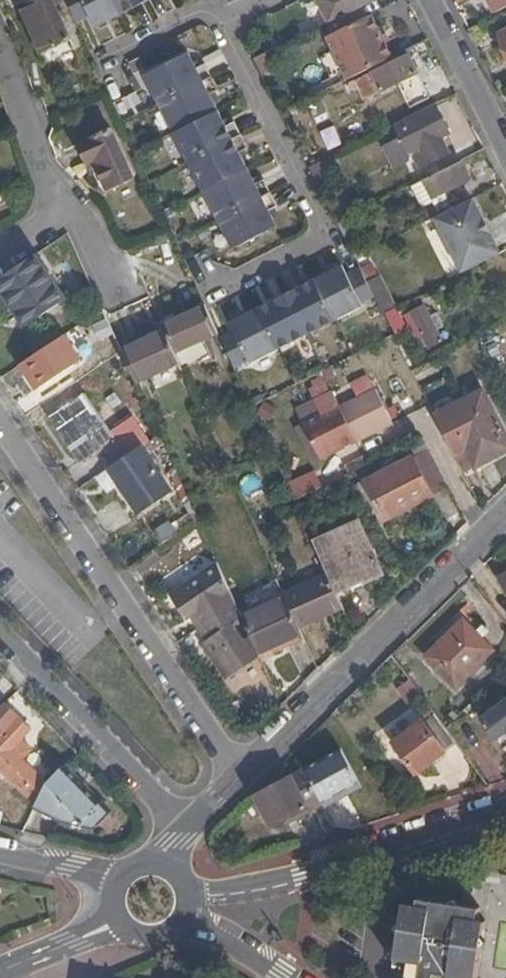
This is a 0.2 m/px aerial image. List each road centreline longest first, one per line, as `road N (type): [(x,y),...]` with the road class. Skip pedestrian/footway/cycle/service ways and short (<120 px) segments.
road 1 (residential): [(235,782),(0,425)]
road 2 (residential): [(235,782),(505,516)]
road 3 (residential): [(505,811),(247,888)]
road 4 (residential): [(0,641),(181,833)]
road 5 (residential): [(505,150),(430,0)]
road 6 (residential): [(61,205),(0,63)]
road 7 (residential): [(112,923),(0,971)]

